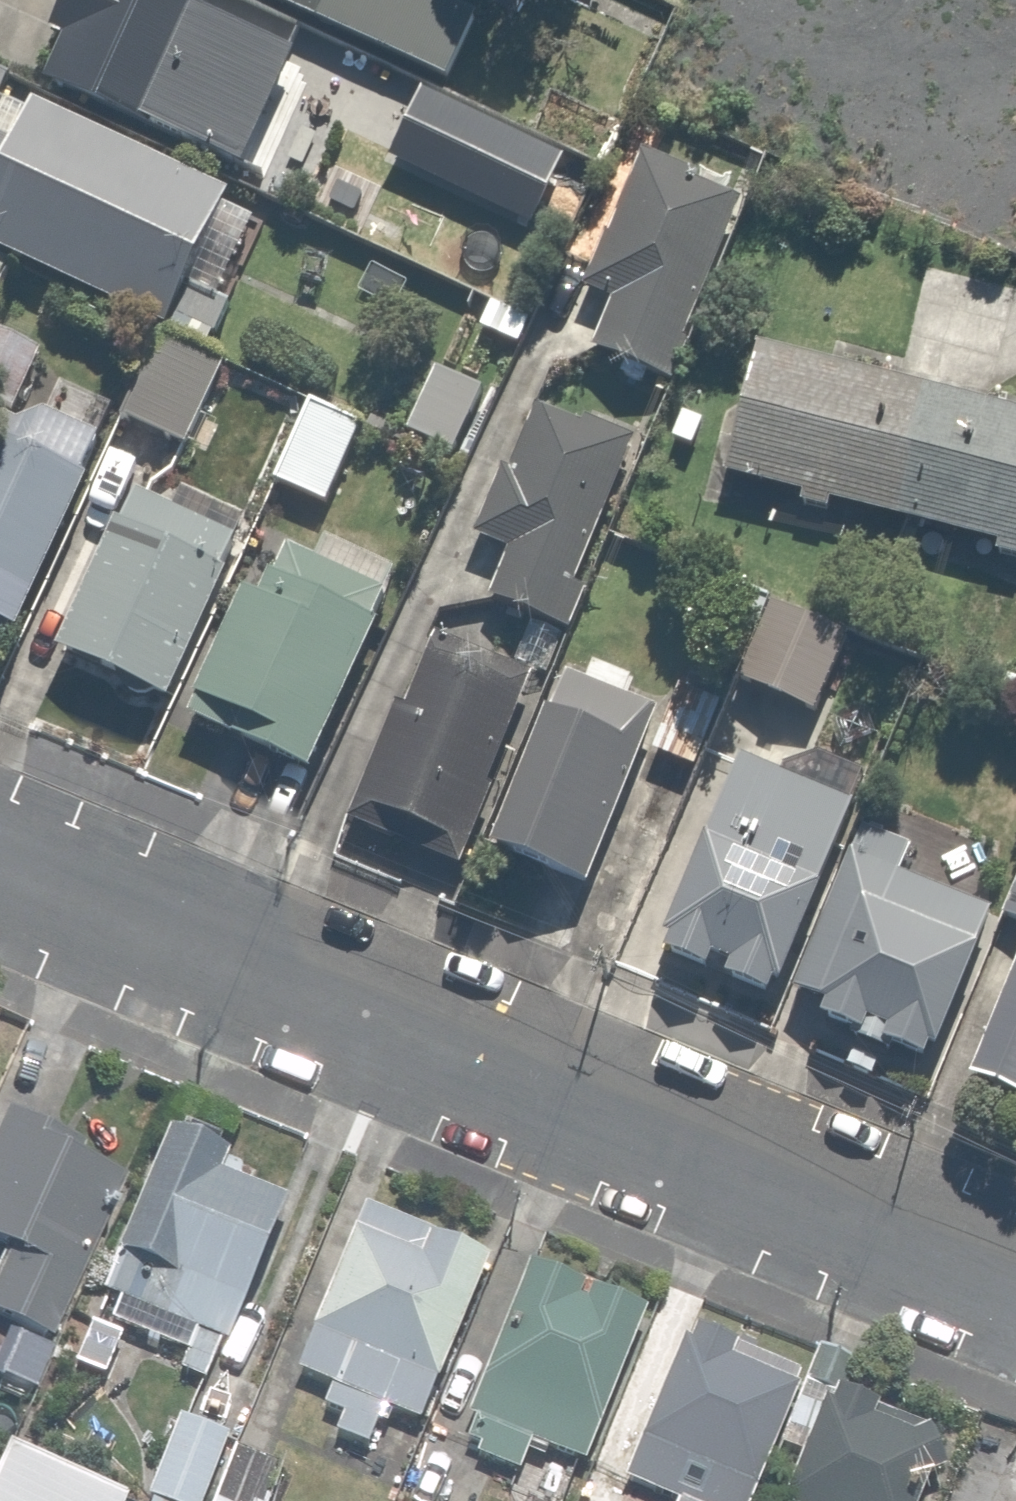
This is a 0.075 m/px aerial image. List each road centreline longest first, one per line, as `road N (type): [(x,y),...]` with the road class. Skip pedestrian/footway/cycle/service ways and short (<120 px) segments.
road 1 (residential): [(1015,1279),(0,860)]

